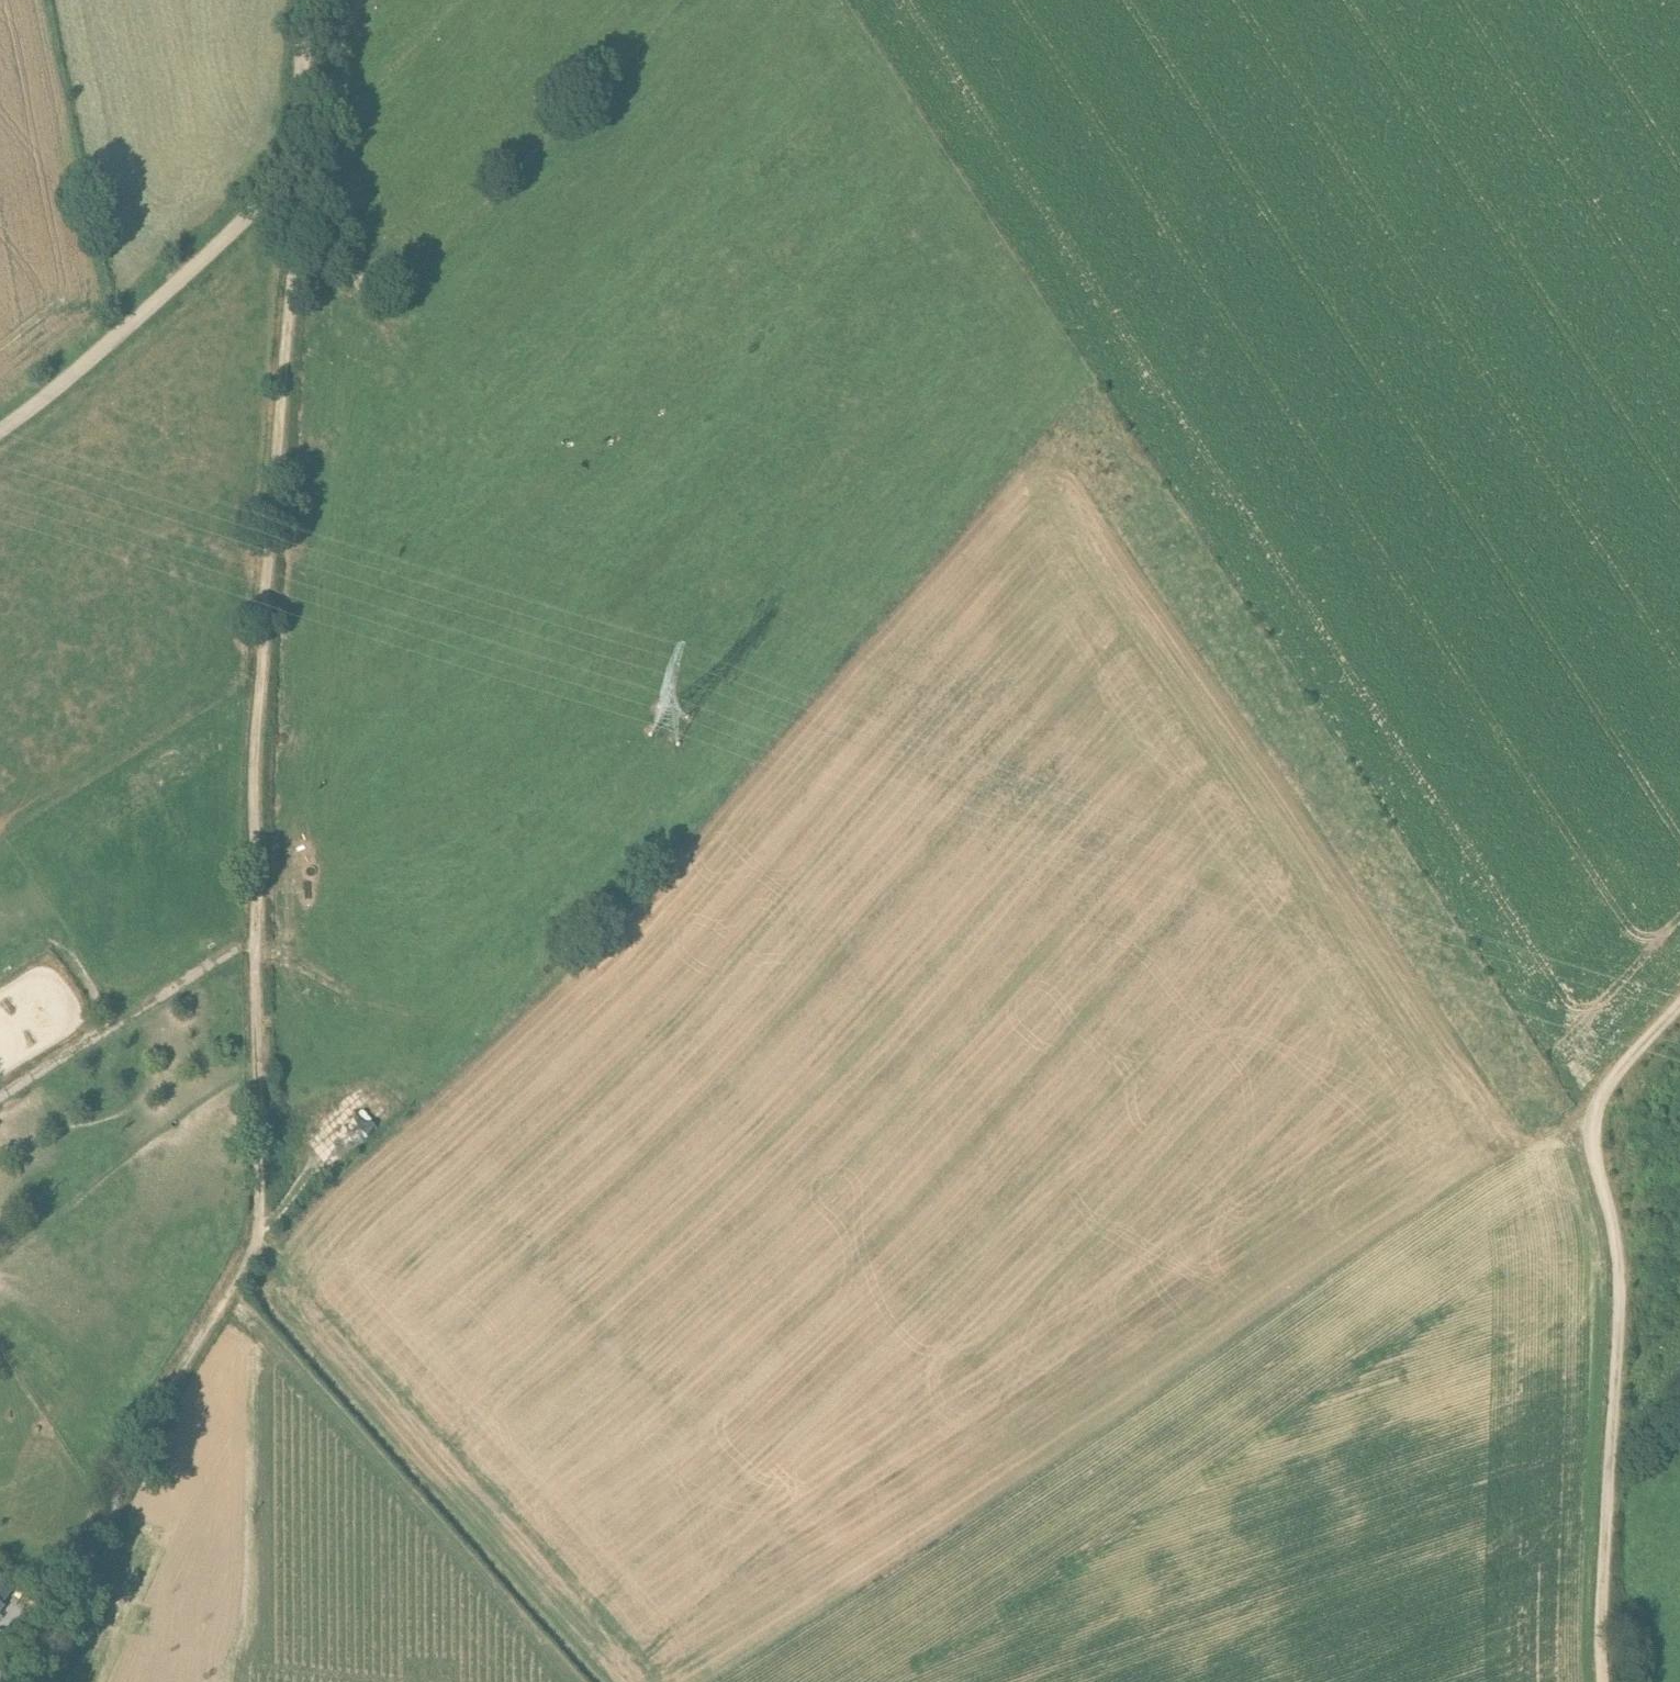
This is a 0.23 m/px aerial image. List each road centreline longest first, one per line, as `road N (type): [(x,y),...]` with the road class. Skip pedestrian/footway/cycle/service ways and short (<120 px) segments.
road 1 (track): [(298,164),(254,752),(256,1231),(248,1259),(131,1464),(33,1681)]
road 2 (track): [(1606,1681),(1620,1256),(1584,1131),(1606,1091),(1679,1006)]
road 3 (track): [(0,432),(169,290),(298,164)]
road 4 (track): [(0,1098),(233,949),(287,955)]
road 5 (track): [(308,0),(298,164)]

